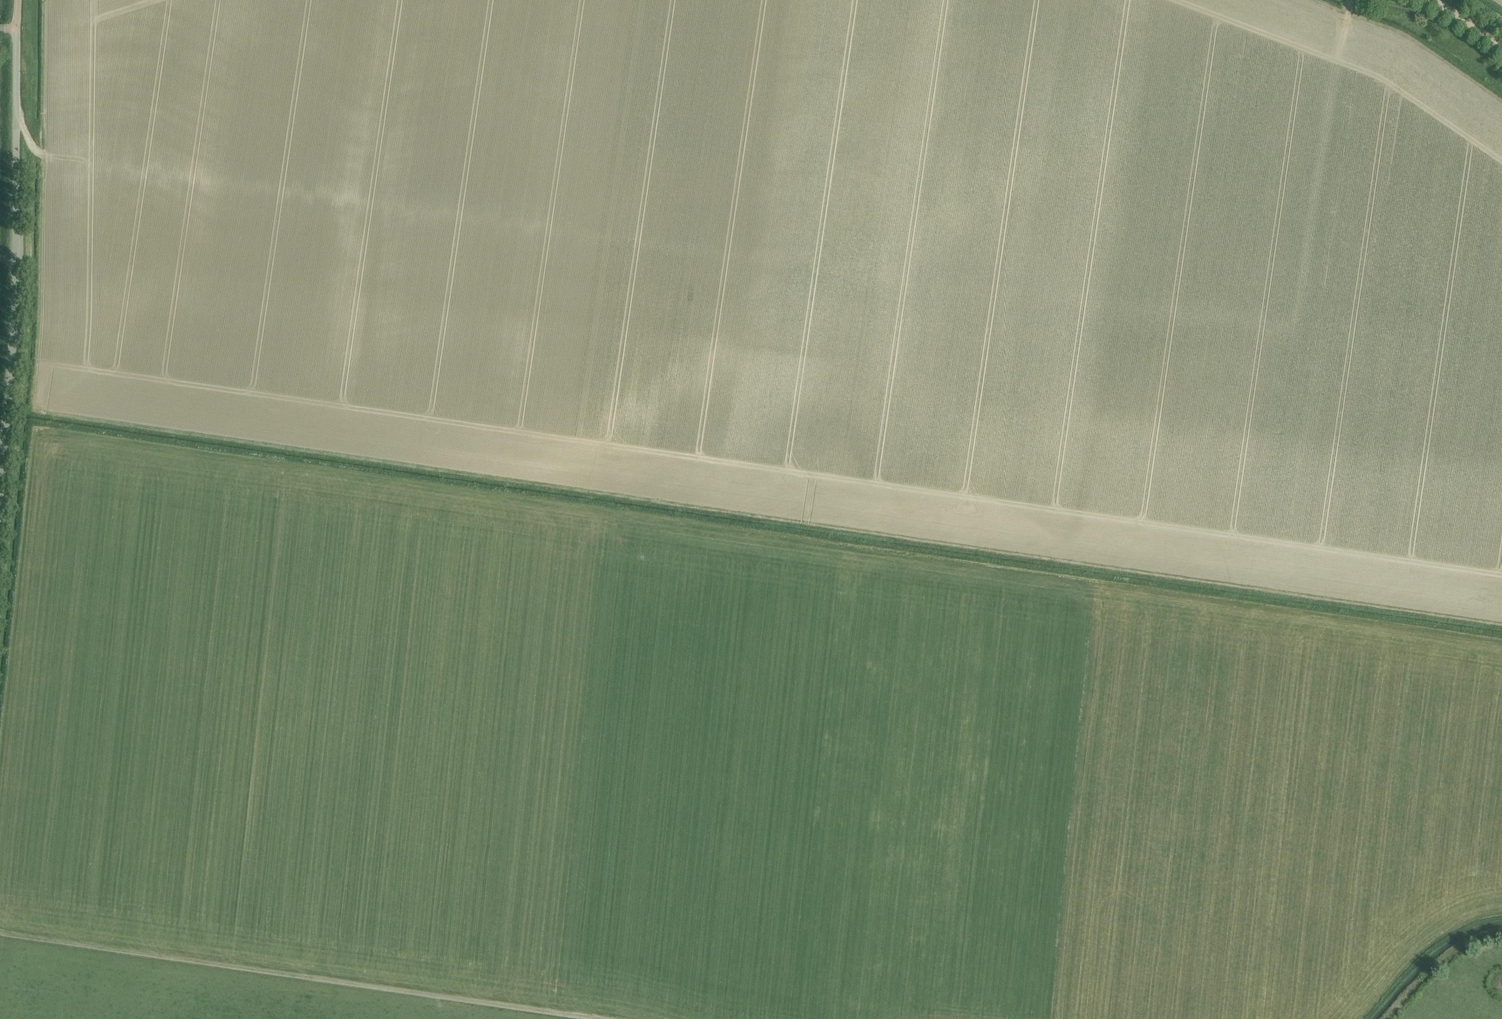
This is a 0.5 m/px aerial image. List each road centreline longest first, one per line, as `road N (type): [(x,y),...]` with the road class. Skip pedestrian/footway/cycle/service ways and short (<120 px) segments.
road 1 (track): [(602,1018),(0,935)]
road 2 (unclassified): [(0,511),(15,298),(19,0)]

